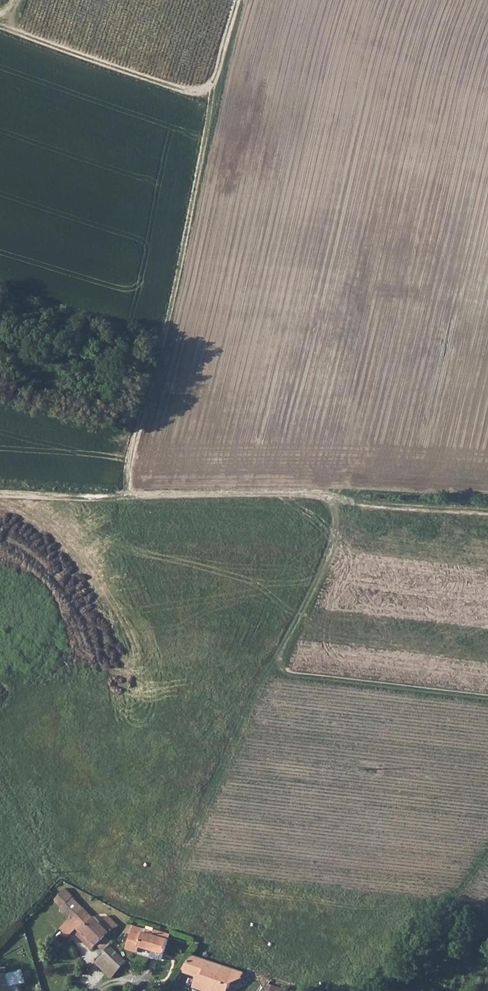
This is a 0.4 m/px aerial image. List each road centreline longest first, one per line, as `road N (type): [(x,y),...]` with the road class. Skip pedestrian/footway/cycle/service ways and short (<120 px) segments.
road 1 (track): [(129,494),(133,447),(190,216),(206,89)]
road 2 (track): [(129,494),(325,494),(487,507)]
road 3 (track): [(0,26),(175,90),(206,89)]
road 4 (track): [(0,490),(129,494)]

